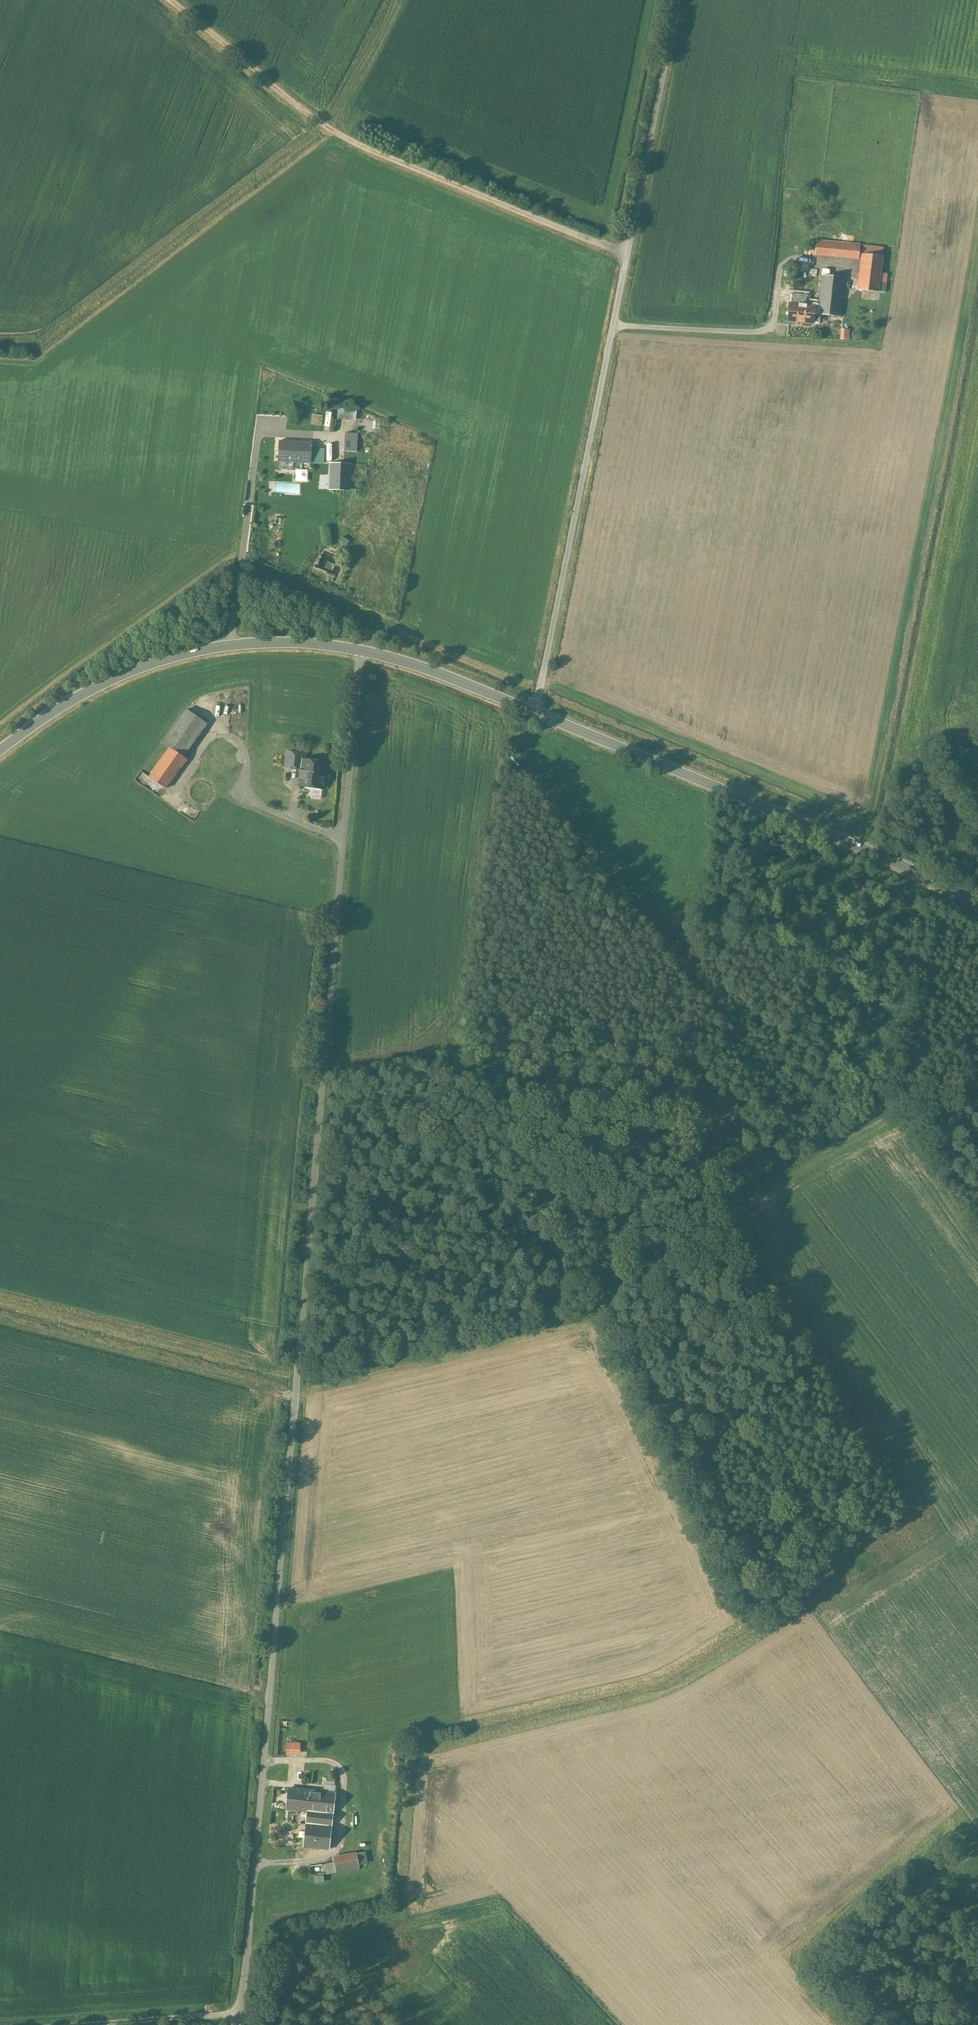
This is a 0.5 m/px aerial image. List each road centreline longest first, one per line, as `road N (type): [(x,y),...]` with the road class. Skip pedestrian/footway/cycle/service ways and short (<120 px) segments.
road 1 (unclassified): [(240,2024),(361,651)]
road 2 (tertiary): [(977,903),(433,671),(361,651)]
road 3 (track): [(167,0),(326,128),(627,254)]
road 4 (track): [(627,254),(533,711)]
road 5 (tertiary): [(361,651),(268,643),(159,660),(79,696),(0,751)]
road 6 (track): [(0,1319),(296,1393)]
road 7 (track): [(678,0),(627,254)]
road 8 (track): [(241,2012),(70,2024)]
road 9 (track): [(247,1951),(402,1915)]
road 10 (track): [(334,131),(399,0)]

